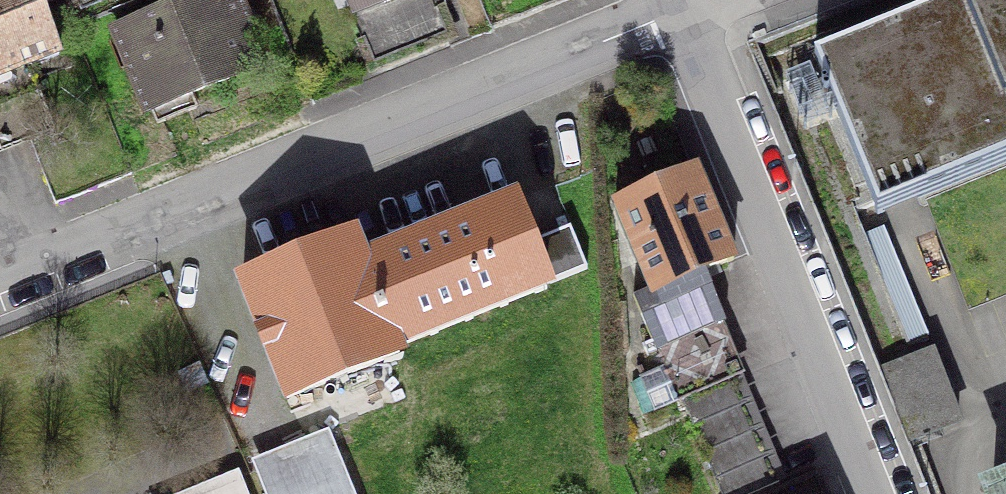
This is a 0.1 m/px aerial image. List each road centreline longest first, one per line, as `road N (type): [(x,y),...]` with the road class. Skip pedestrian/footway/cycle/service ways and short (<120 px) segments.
road 1 (residential): [(20,265),(688,2)]
road 2 (residential): [(688,2),(885,493)]

